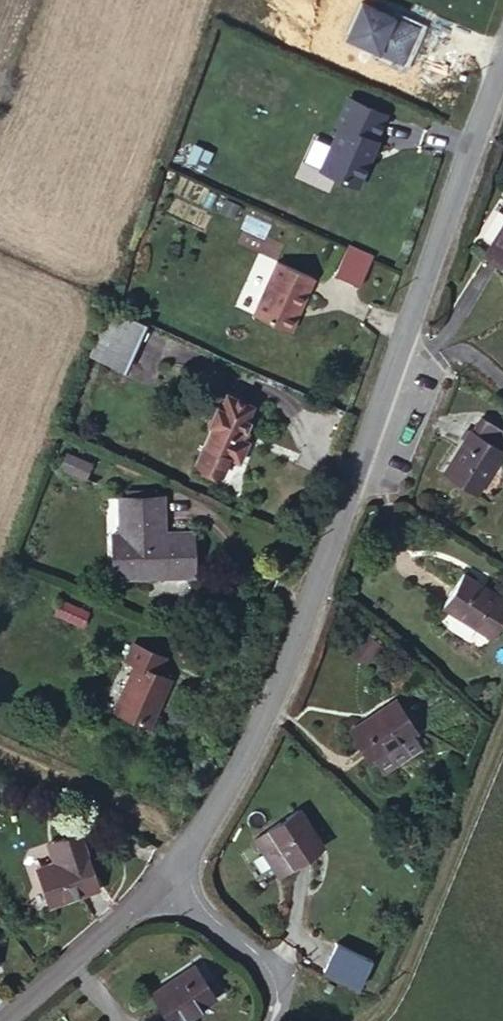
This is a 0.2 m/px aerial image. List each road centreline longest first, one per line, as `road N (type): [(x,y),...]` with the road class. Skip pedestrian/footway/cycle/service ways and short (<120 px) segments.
road 1 (residential): [(502,49),(280,680),(161,875)]
road 2 (residential): [(161,875),(0,1018)]
road 3 (unclassified): [(270,1020),(266,973),(161,875)]

